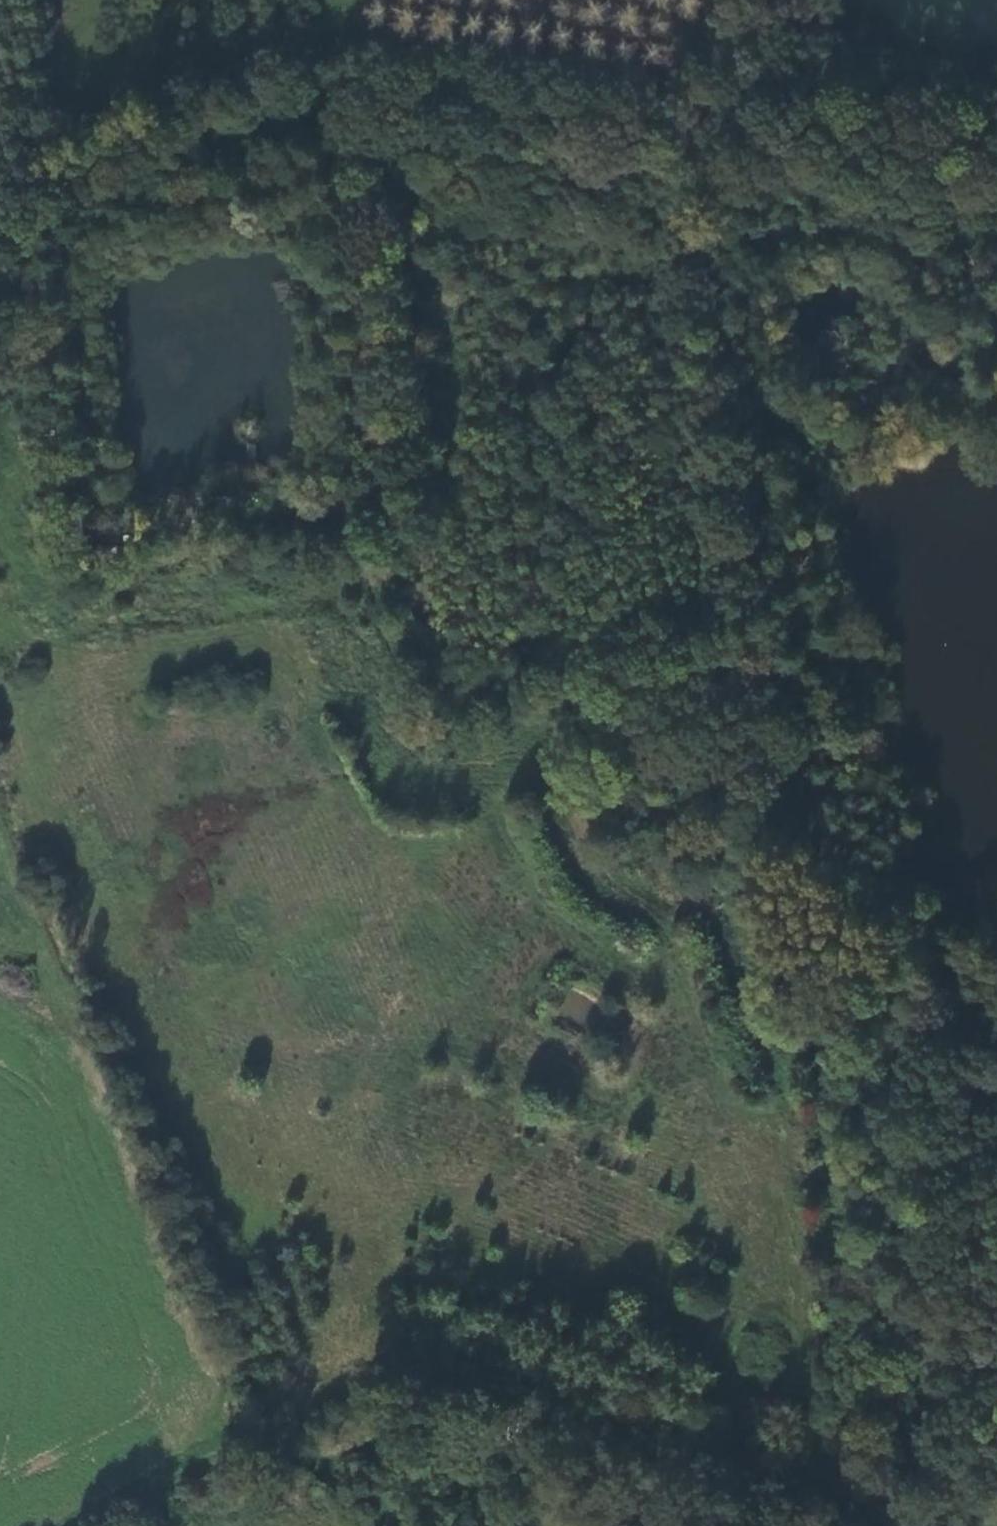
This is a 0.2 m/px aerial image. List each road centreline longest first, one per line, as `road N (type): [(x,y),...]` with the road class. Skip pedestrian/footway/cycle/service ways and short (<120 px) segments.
road 1 (track): [(996,148),(818,124),(581,63),(525,0)]
road 2 (track): [(88,1525),(366,1357)]

